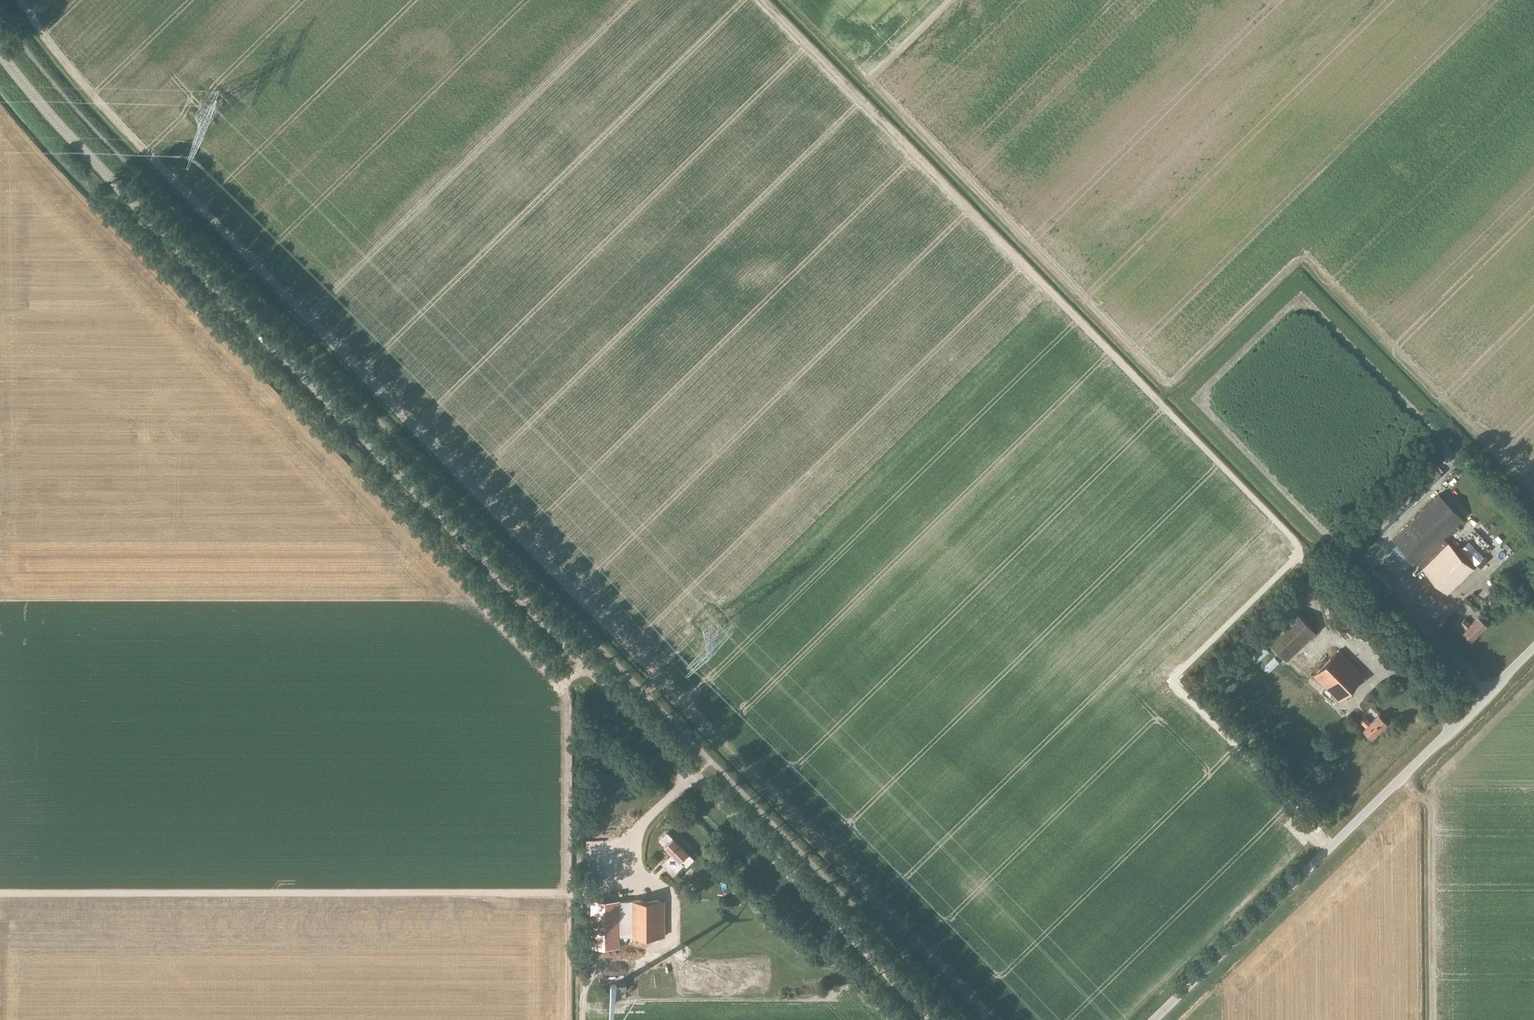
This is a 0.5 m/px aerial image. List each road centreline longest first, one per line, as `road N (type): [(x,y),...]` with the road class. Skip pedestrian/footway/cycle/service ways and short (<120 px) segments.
road 1 (unclassified): [(933,1019),(88,156),(0,52)]
road 2 (unclassified): [(1154,1019),(1533,648)]

